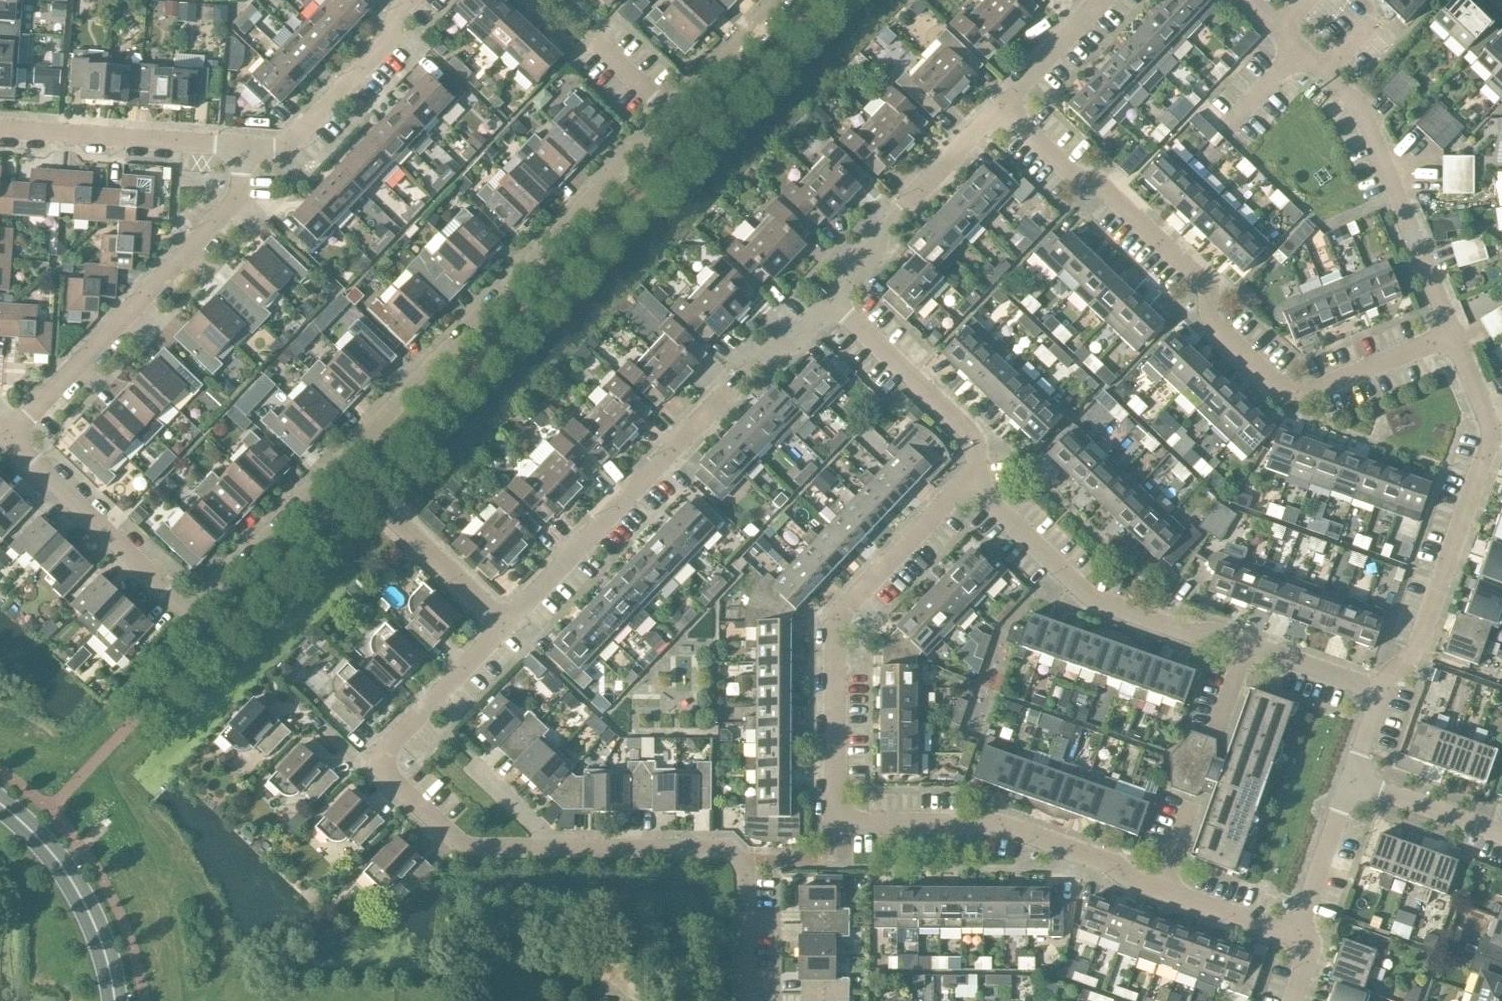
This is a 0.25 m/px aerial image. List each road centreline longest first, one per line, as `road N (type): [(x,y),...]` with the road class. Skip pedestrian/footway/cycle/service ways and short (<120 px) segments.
road 1 (residential): [(1304,939),(995,822),(834,821),(831,627),(970,482)]
road 2 (residential): [(512,624),(385,751),(386,771),(465,847),(720,849),(739,858),(744,1000)]
road 3 (residential): [(339,465),(778,0)]
road 4 (residential): [(1451,332),(1311,391),(1277,385),(1211,320),(1201,283),(1003,101)]
road 5 (residential): [(1380,689),(1090,598),(970,482)]
road 6 (residential): [(833,302),(792,342),(760,355),(512,624)]
road 7 (residential): [(1451,332),(1358,101),(1252,0)]
road 8 (residential): [(1380,689),(1414,657),(1493,431),(1451,332)]
road 9 (residential): [(9,436),(236,209),(243,147)]
road 10 (residential): [(1003,101),(872,238),(833,302)]
road 11 (residential): [(194,616),(9,436)]
road 12 (residential): [(243,147),(0,130)]
road 13 (residential): [(970,482),(976,440),(833,302)]
road 14 (residential): [(512,624),(339,465)]
road 15 (residential): [(243,147),(288,145),(389,40),(404,0)]
road 16 (secondary): [(114,1000),(86,907),(66,871),(0,805)]
road 17 (residential): [(194,616),(339,465)]
road 18 (residential): [(1304,939),(1304,910),(1348,780)]
road 19 (residential): [(1501,830),(1348,780)]
road 20 (residential): [(1100,0),(1003,101)]

